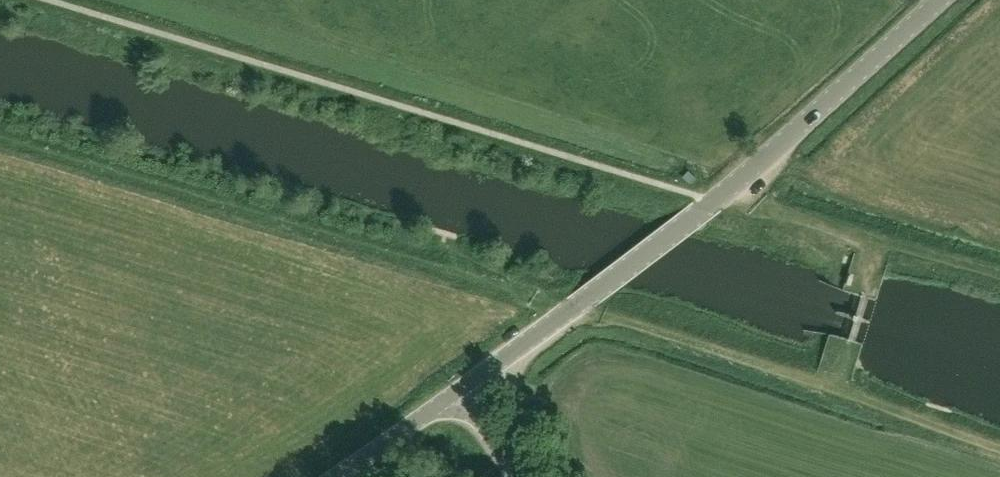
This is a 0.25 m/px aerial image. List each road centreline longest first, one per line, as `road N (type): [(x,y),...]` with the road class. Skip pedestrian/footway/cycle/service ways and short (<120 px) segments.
road 1 (track): [(999,445),(646,329),(0,142)]
road 2 (unclassified): [(458,390),(715,202),(939,0)]
road 3 (unclassified): [(337,476),(458,390)]

